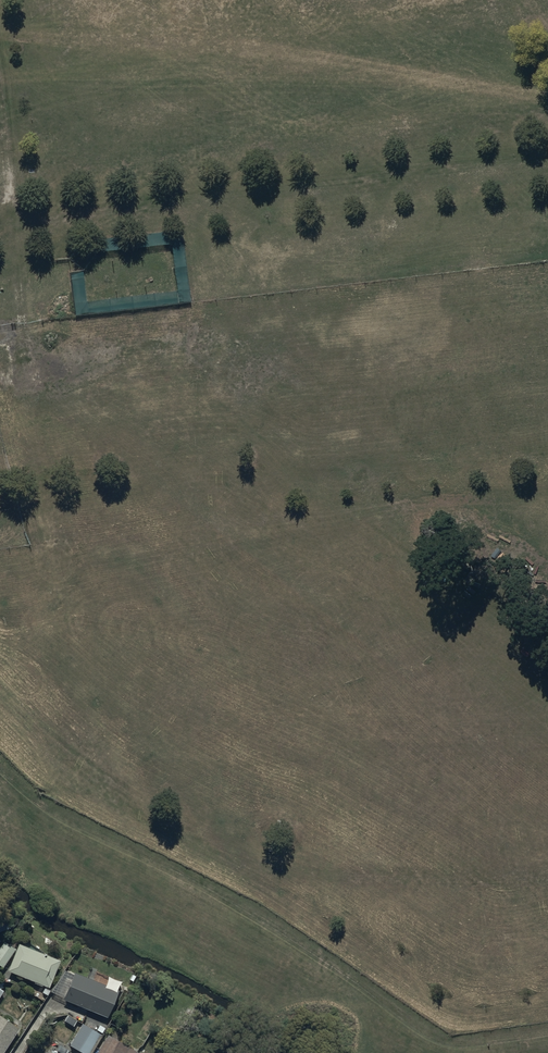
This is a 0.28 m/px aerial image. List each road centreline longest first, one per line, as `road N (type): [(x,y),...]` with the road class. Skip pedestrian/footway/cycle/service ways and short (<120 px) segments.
road 1 (track): [(547,434),(0,498)]
road 2 (track): [(0,221),(547,161)]
road 3 (track): [(0,197),(44,534)]

